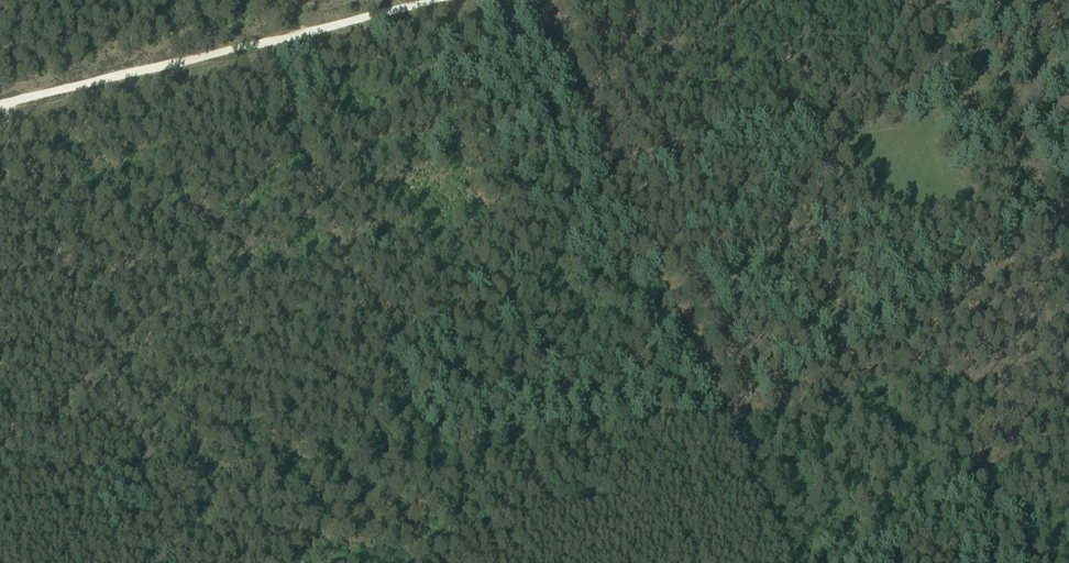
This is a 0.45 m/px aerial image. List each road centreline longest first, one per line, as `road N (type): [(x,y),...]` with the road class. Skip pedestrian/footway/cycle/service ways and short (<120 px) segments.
road 1 (track): [(0,484),(734,418)]
road 2 (track): [(0,104),(433,0)]
road 3 (track): [(734,418),(1068,235)]
road 4 (track): [(734,418),(801,562)]
road 5 (track): [(853,562),(980,477)]
road 6 (track): [(474,562),(433,445)]

